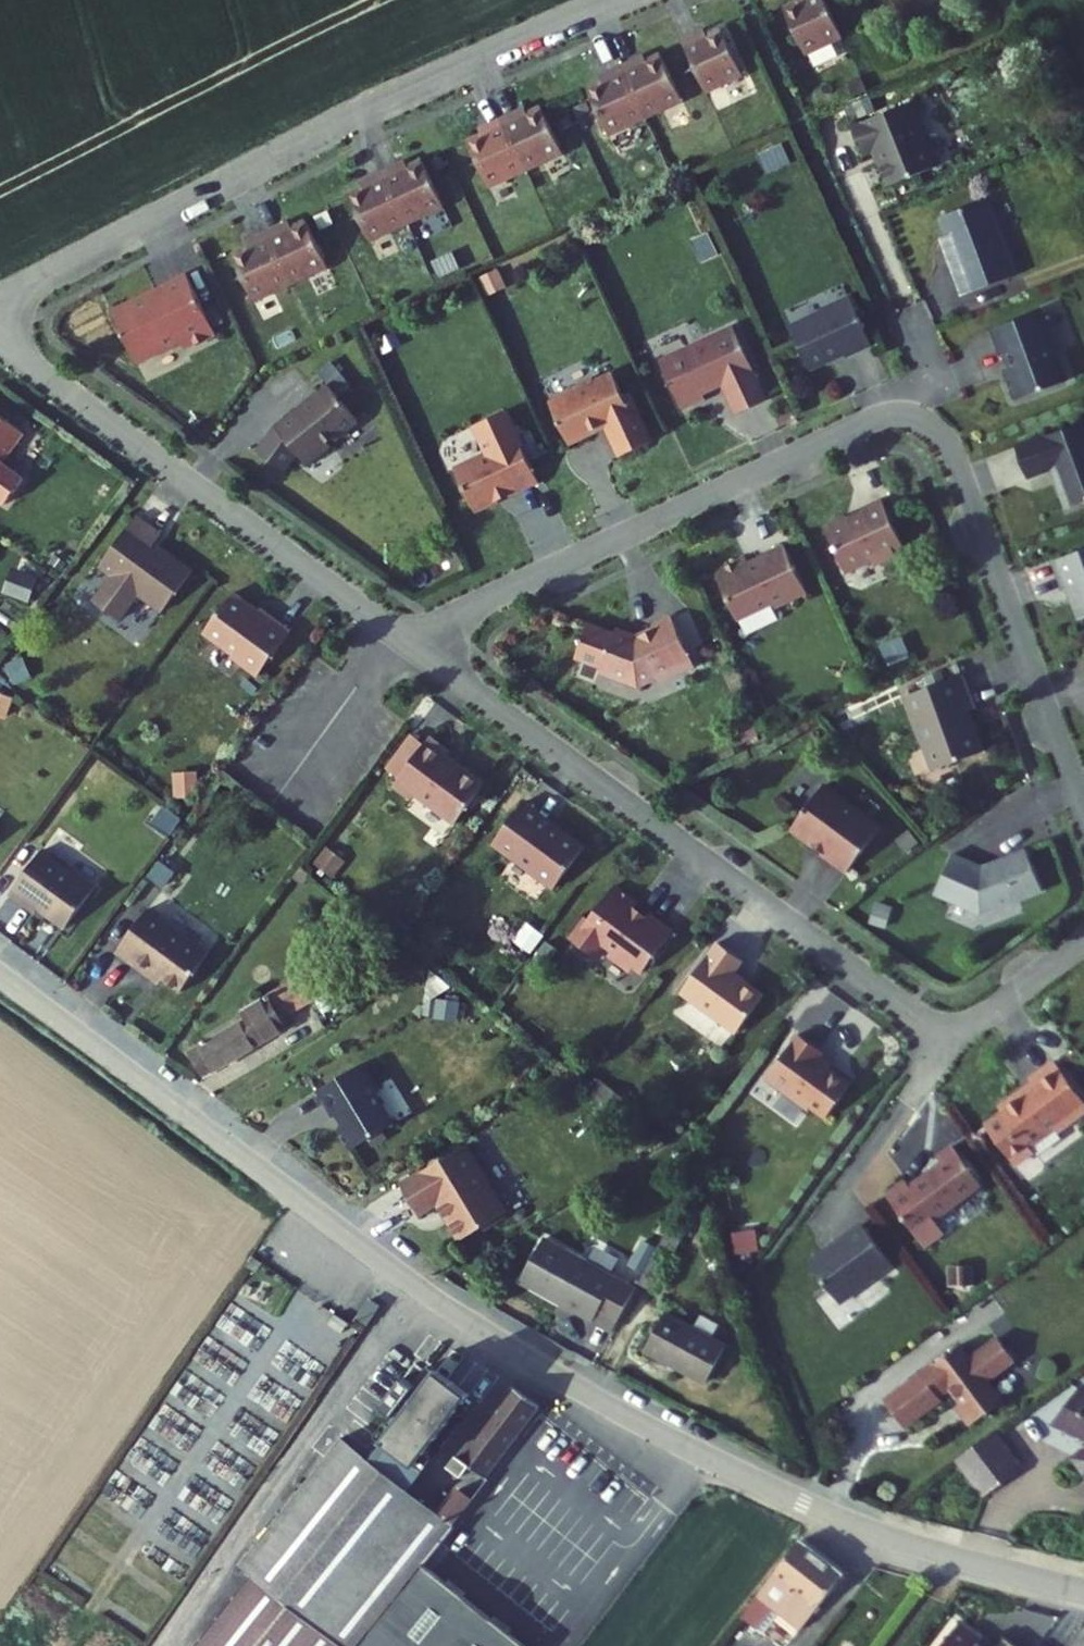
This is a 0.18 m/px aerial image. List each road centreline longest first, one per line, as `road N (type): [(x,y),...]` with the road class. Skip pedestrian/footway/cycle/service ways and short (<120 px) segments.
road 1 (unclassified): [(1083,1591),(854,1526),(553,1373),(435,1299),(0,978)]
road 2 (residential): [(401,639),(863,422),(906,415),(929,424),(947,445),(1083,821)]
road 3 (residential): [(952,1040),(401,639)]
road 4 (residential): [(0,299),(326,130),(609,0)]
road 5 (residential): [(0,339),(401,639)]
road 6 (residential): [(1083,943),(952,1040)]

